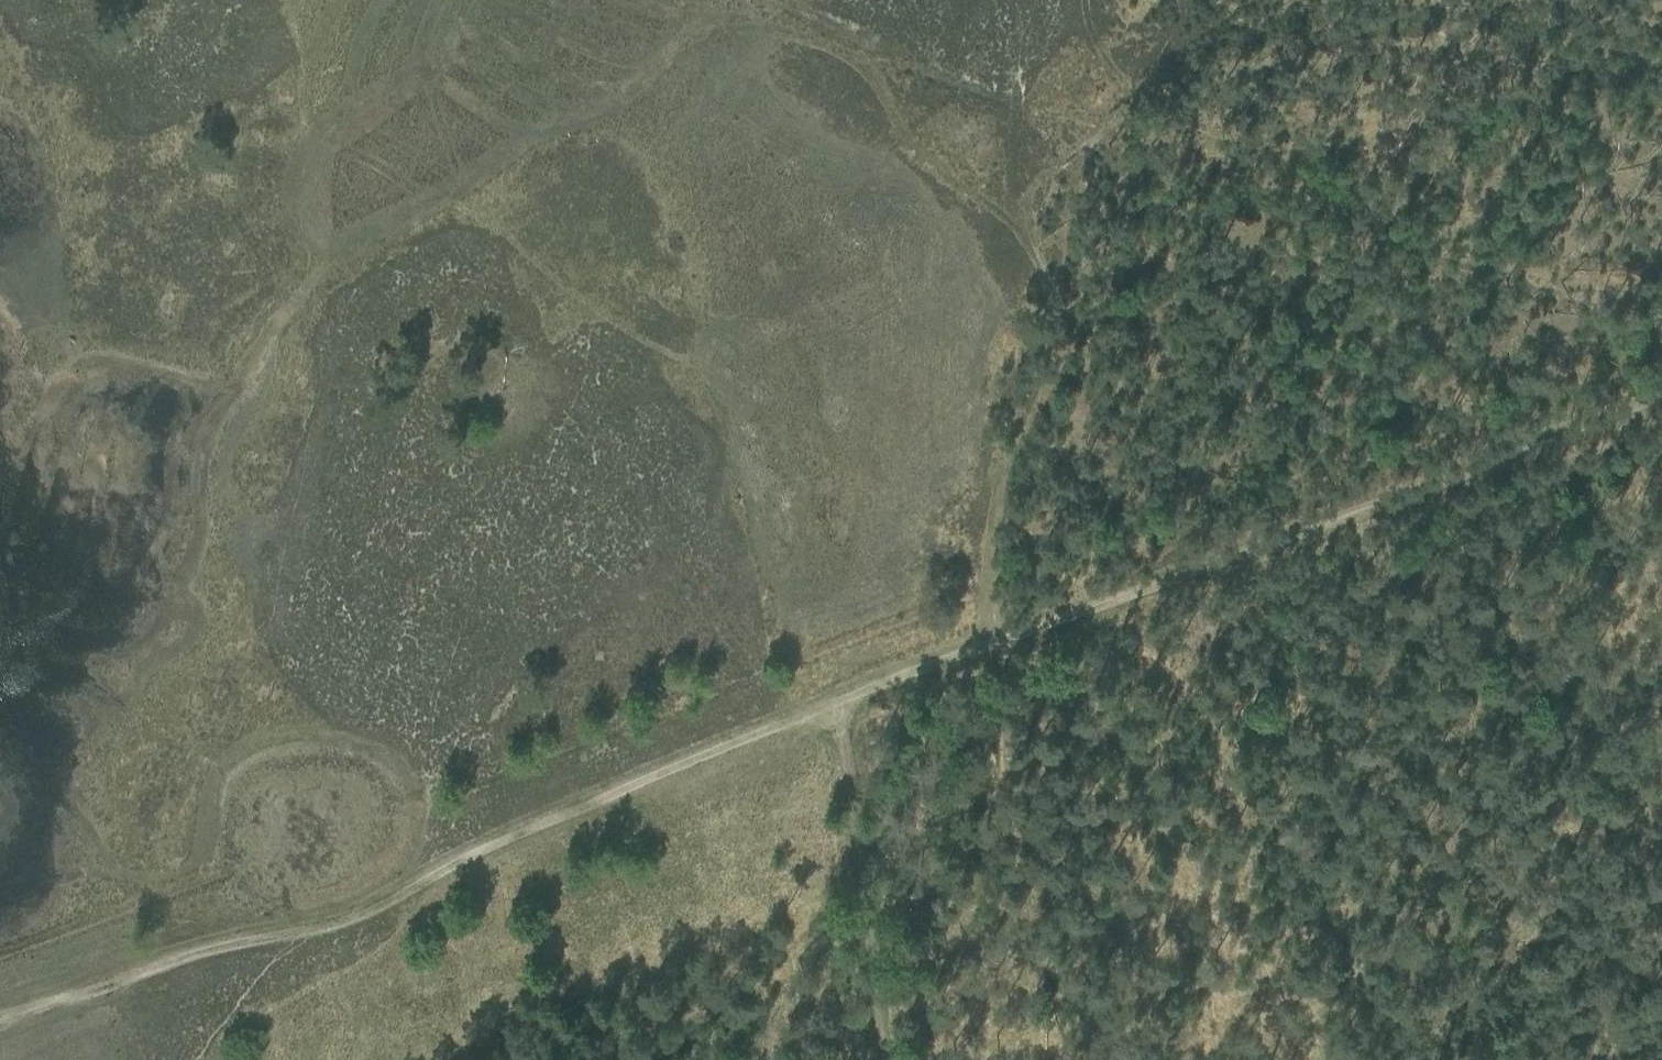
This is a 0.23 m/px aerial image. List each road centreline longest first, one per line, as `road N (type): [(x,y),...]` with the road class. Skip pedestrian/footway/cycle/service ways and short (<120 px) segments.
road 1 (track): [(991,651),(501,836),(362,916),(196,954),(0,1020)]
road 2 (track): [(1661,404),(991,651)]

